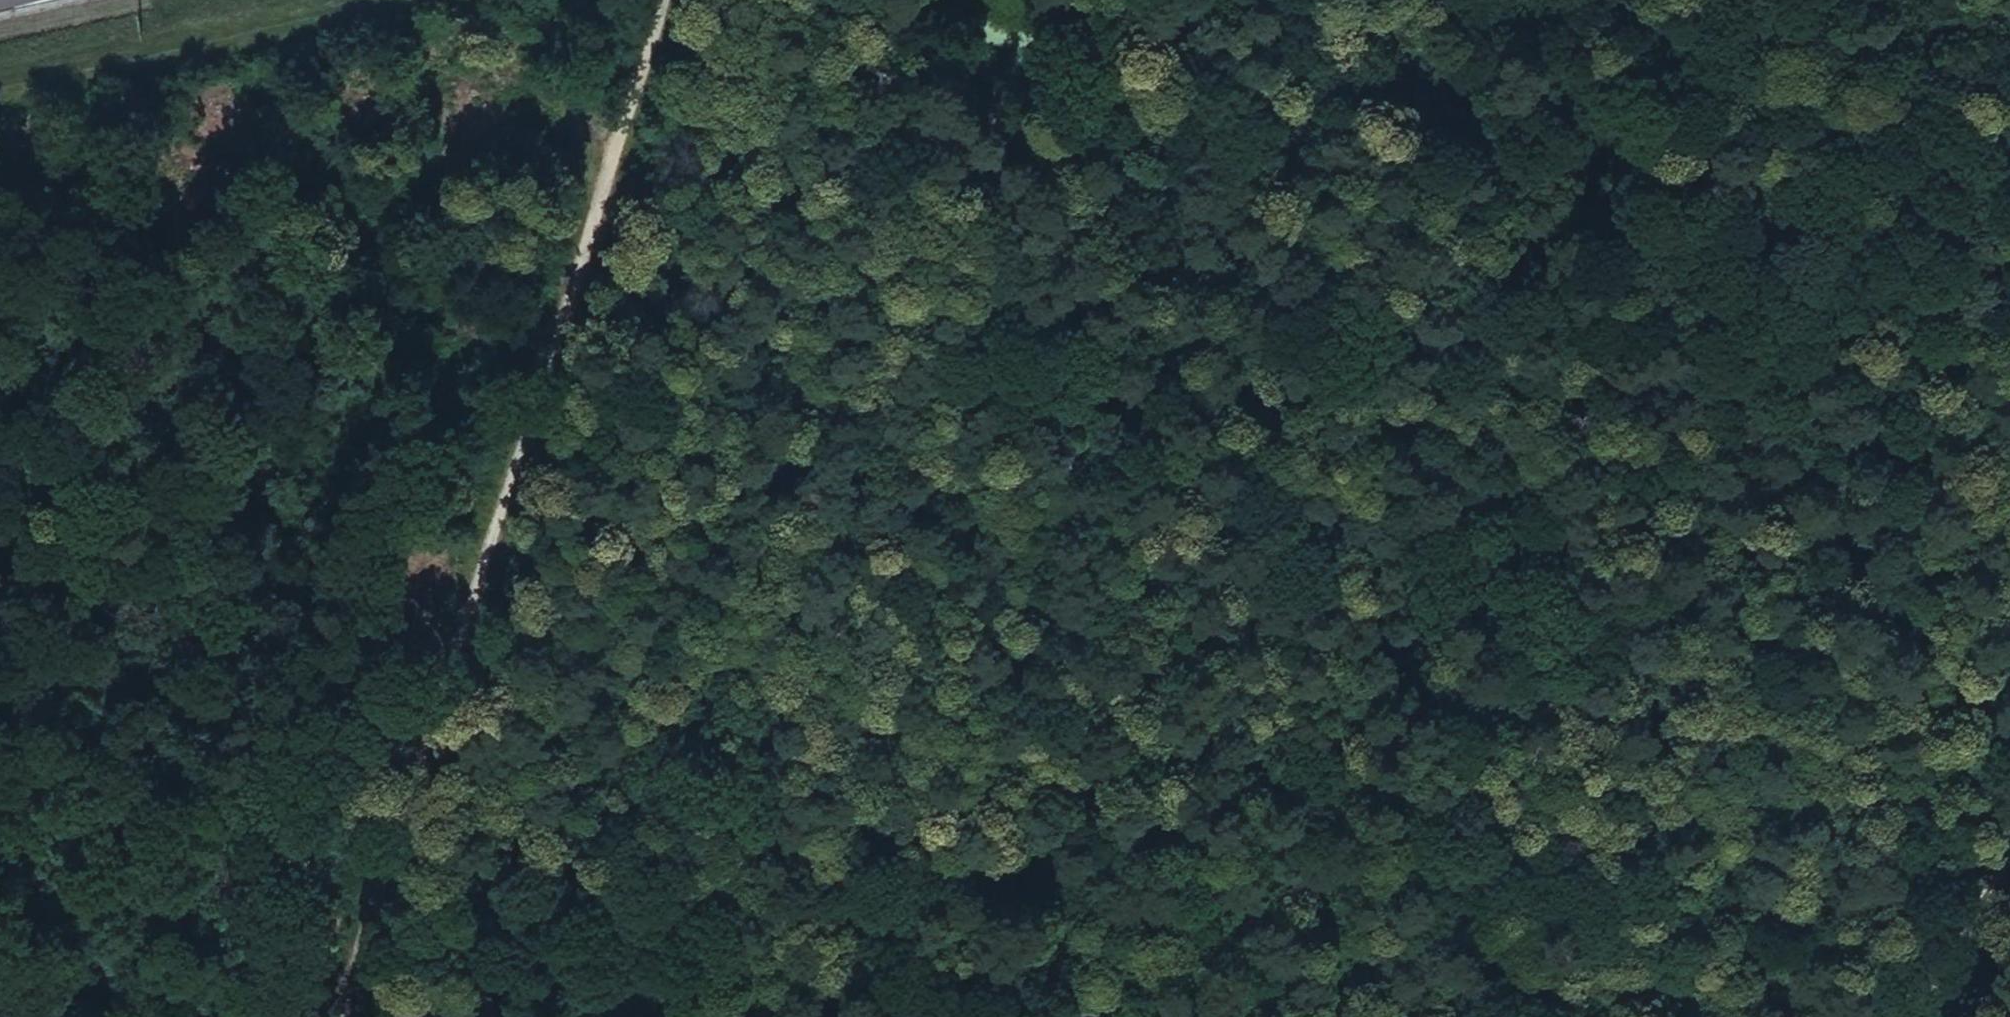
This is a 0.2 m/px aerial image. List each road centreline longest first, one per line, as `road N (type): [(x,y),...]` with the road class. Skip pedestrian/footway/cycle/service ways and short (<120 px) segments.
road 1 (track): [(668,0),(325,1016)]

